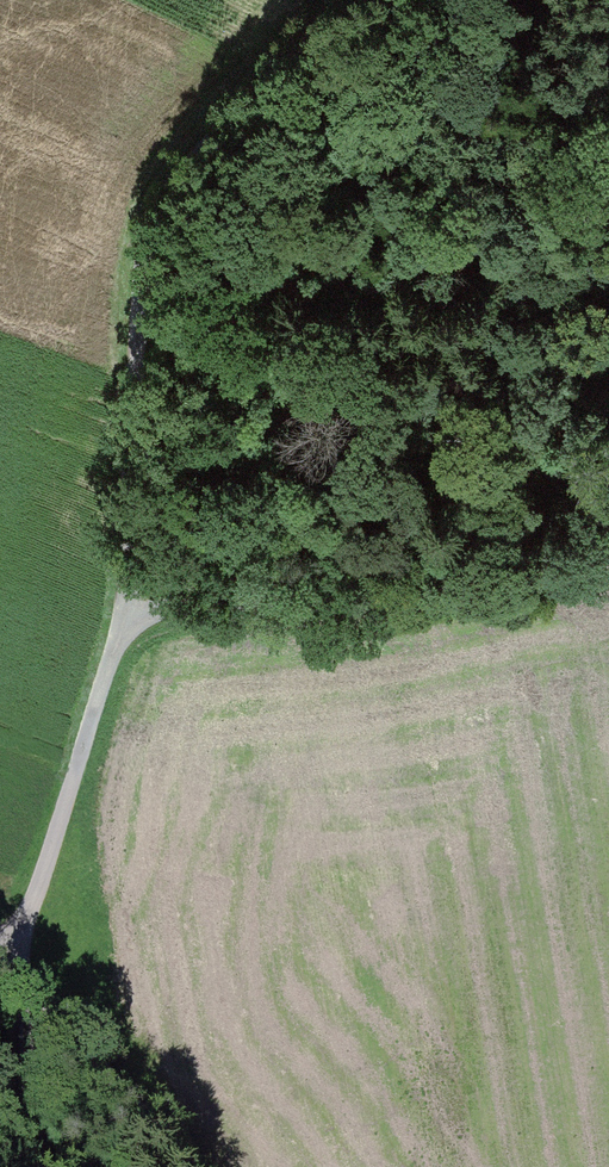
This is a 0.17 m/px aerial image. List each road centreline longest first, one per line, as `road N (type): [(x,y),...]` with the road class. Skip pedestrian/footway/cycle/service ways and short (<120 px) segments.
road 1 (track): [(608,496),(129,606),(9,939)]
road 2 (track): [(129,606),(172,144),(312,0)]
road 3 (track): [(0,936),(92,1014),(187,1166)]
road 4 (track): [(37,1166),(9,939)]

